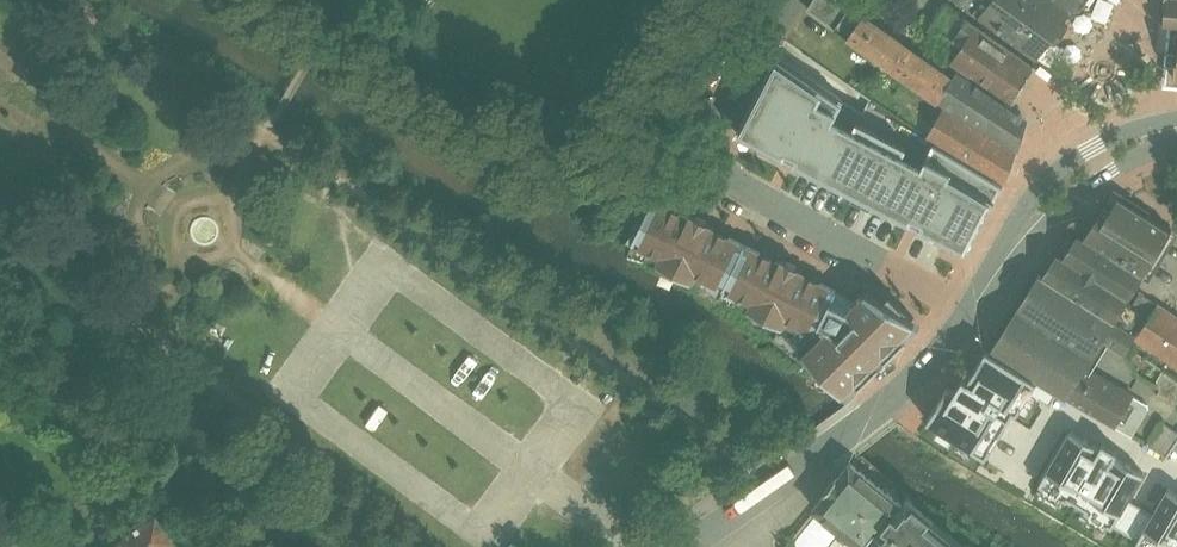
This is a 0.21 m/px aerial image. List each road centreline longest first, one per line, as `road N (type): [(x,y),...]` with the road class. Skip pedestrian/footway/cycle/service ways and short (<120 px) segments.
road 1 (secondary): [(978,308),(884,404),(682,546)]
road 2 (unclassified): [(698,154),(978,308)]
road 3 (secondary): [(1176,127),(1069,181),(978,308)]
road 4 (residential): [(791,0),(698,154)]

